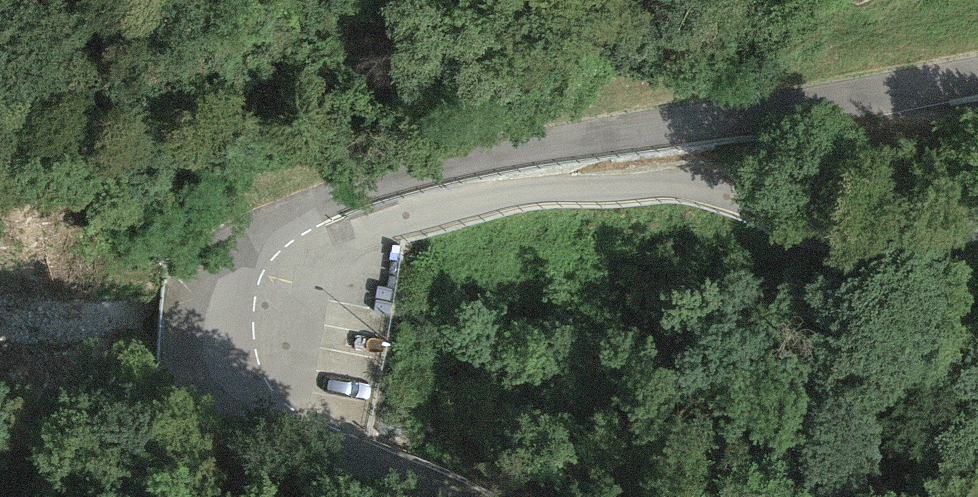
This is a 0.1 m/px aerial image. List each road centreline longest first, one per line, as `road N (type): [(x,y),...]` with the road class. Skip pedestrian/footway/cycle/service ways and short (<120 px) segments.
road 1 (tertiary): [(250,245),(340,193),(497,148),(977,73)]
road 2 (unclassified): [(250,245),(544,186),(696,181),(851,233),(977,224)]
road 3 (tertiary): [(459,496),(307,438),(241,399),(217,334),(228,285),(250,245)]

